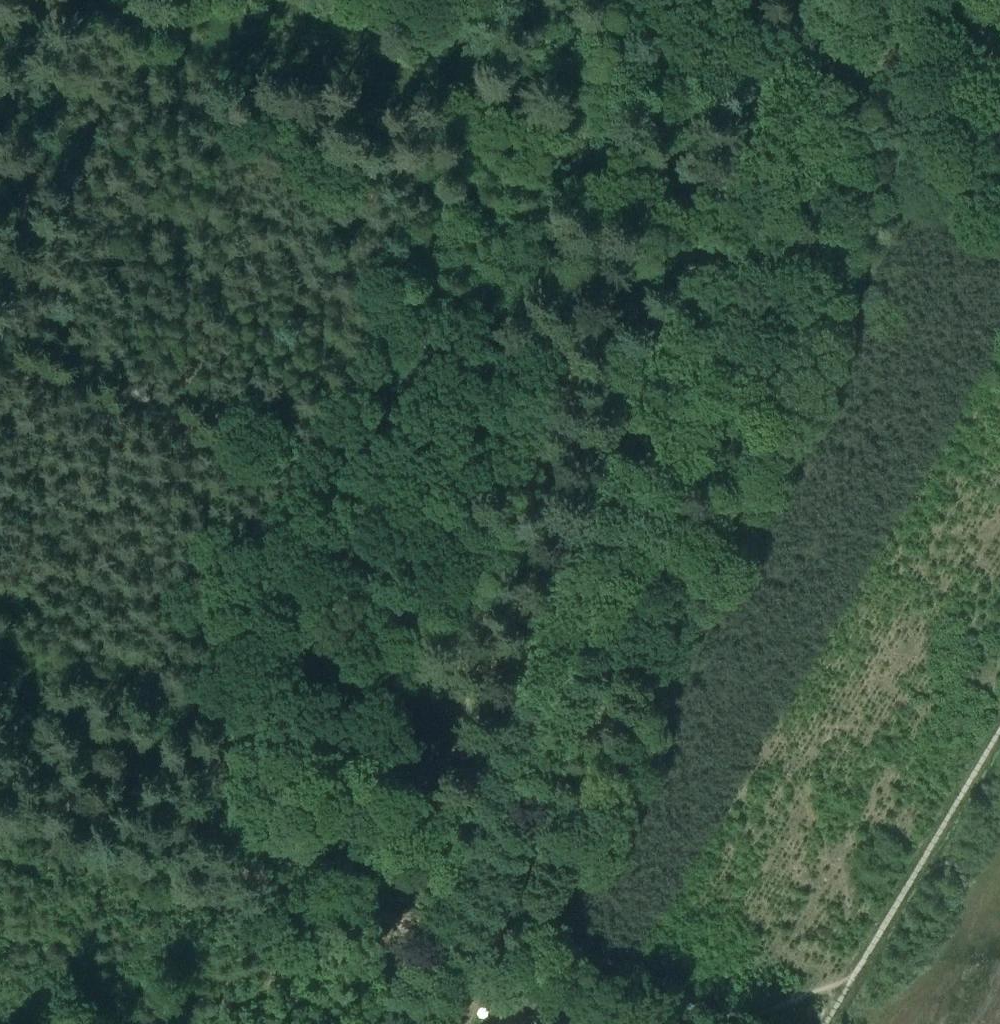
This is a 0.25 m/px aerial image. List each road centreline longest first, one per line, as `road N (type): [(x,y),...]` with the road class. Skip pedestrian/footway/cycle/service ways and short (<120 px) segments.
road 1 (residential): [(416,1023),(851,0)]
road 2 (track): [(625,1015),(478,951)]

